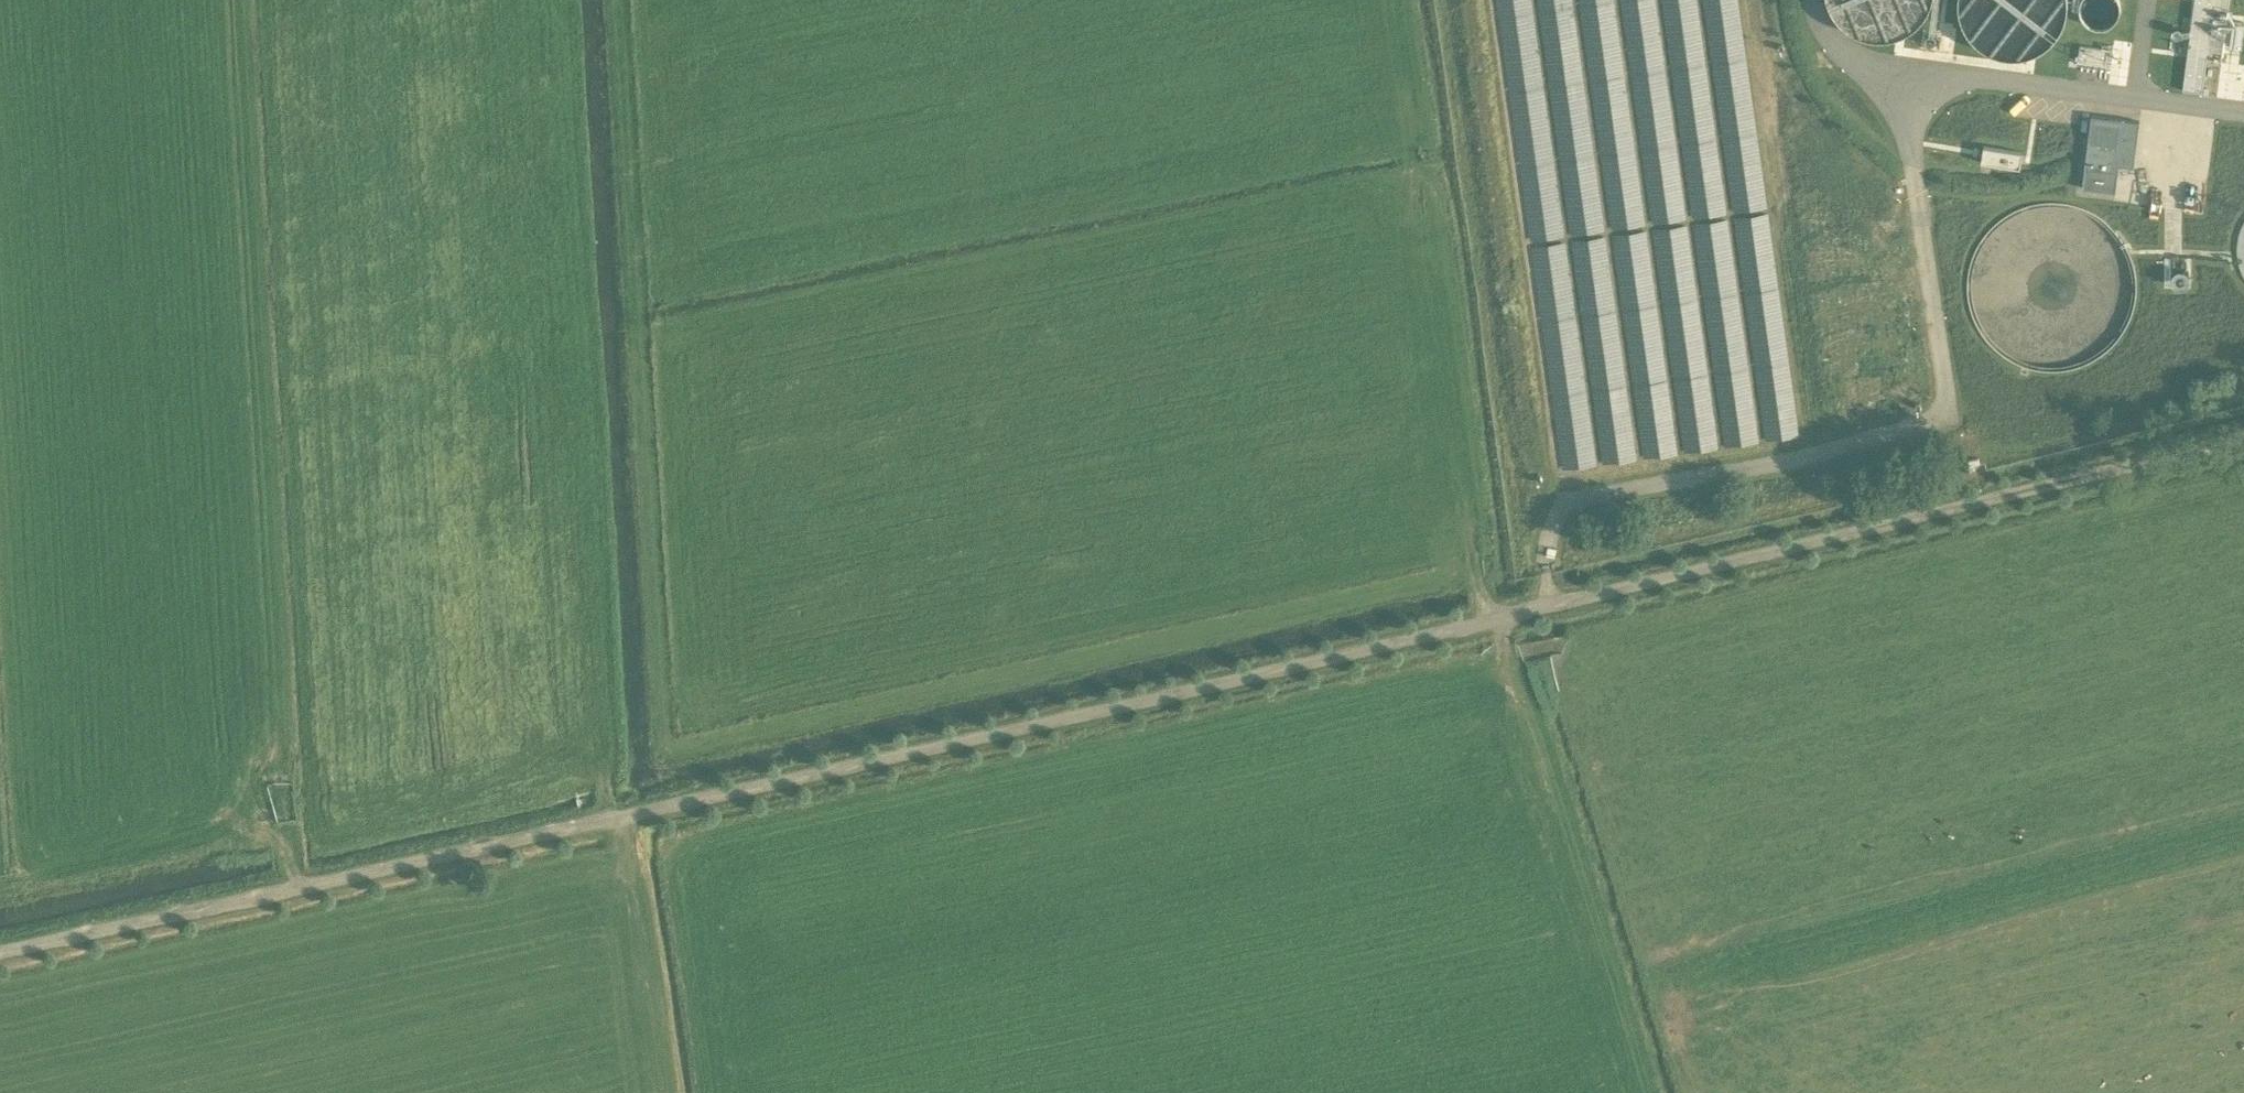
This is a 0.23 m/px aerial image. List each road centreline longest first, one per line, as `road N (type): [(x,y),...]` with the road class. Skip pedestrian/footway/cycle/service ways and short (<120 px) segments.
road 1 (unclassified): [(0,950),(1534,607),(2243,430)]

